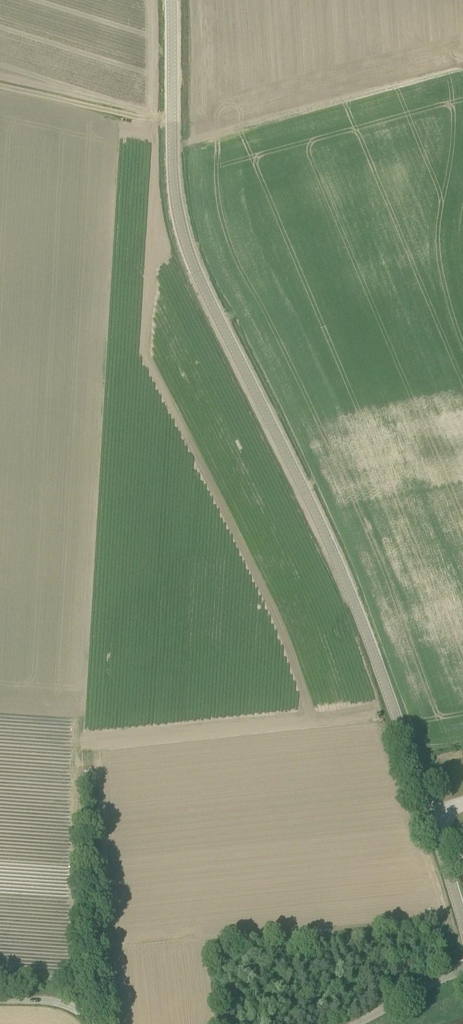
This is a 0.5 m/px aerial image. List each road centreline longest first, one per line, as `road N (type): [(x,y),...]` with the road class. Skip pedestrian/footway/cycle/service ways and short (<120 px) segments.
road 1 (tertiary): [(462,923),(362,622),(185,241),(173,175),(171,0)]
road 2 (track): [(172,123),(0,87)]
road 3 (unclassified): [(354,1023),(462,968)]

